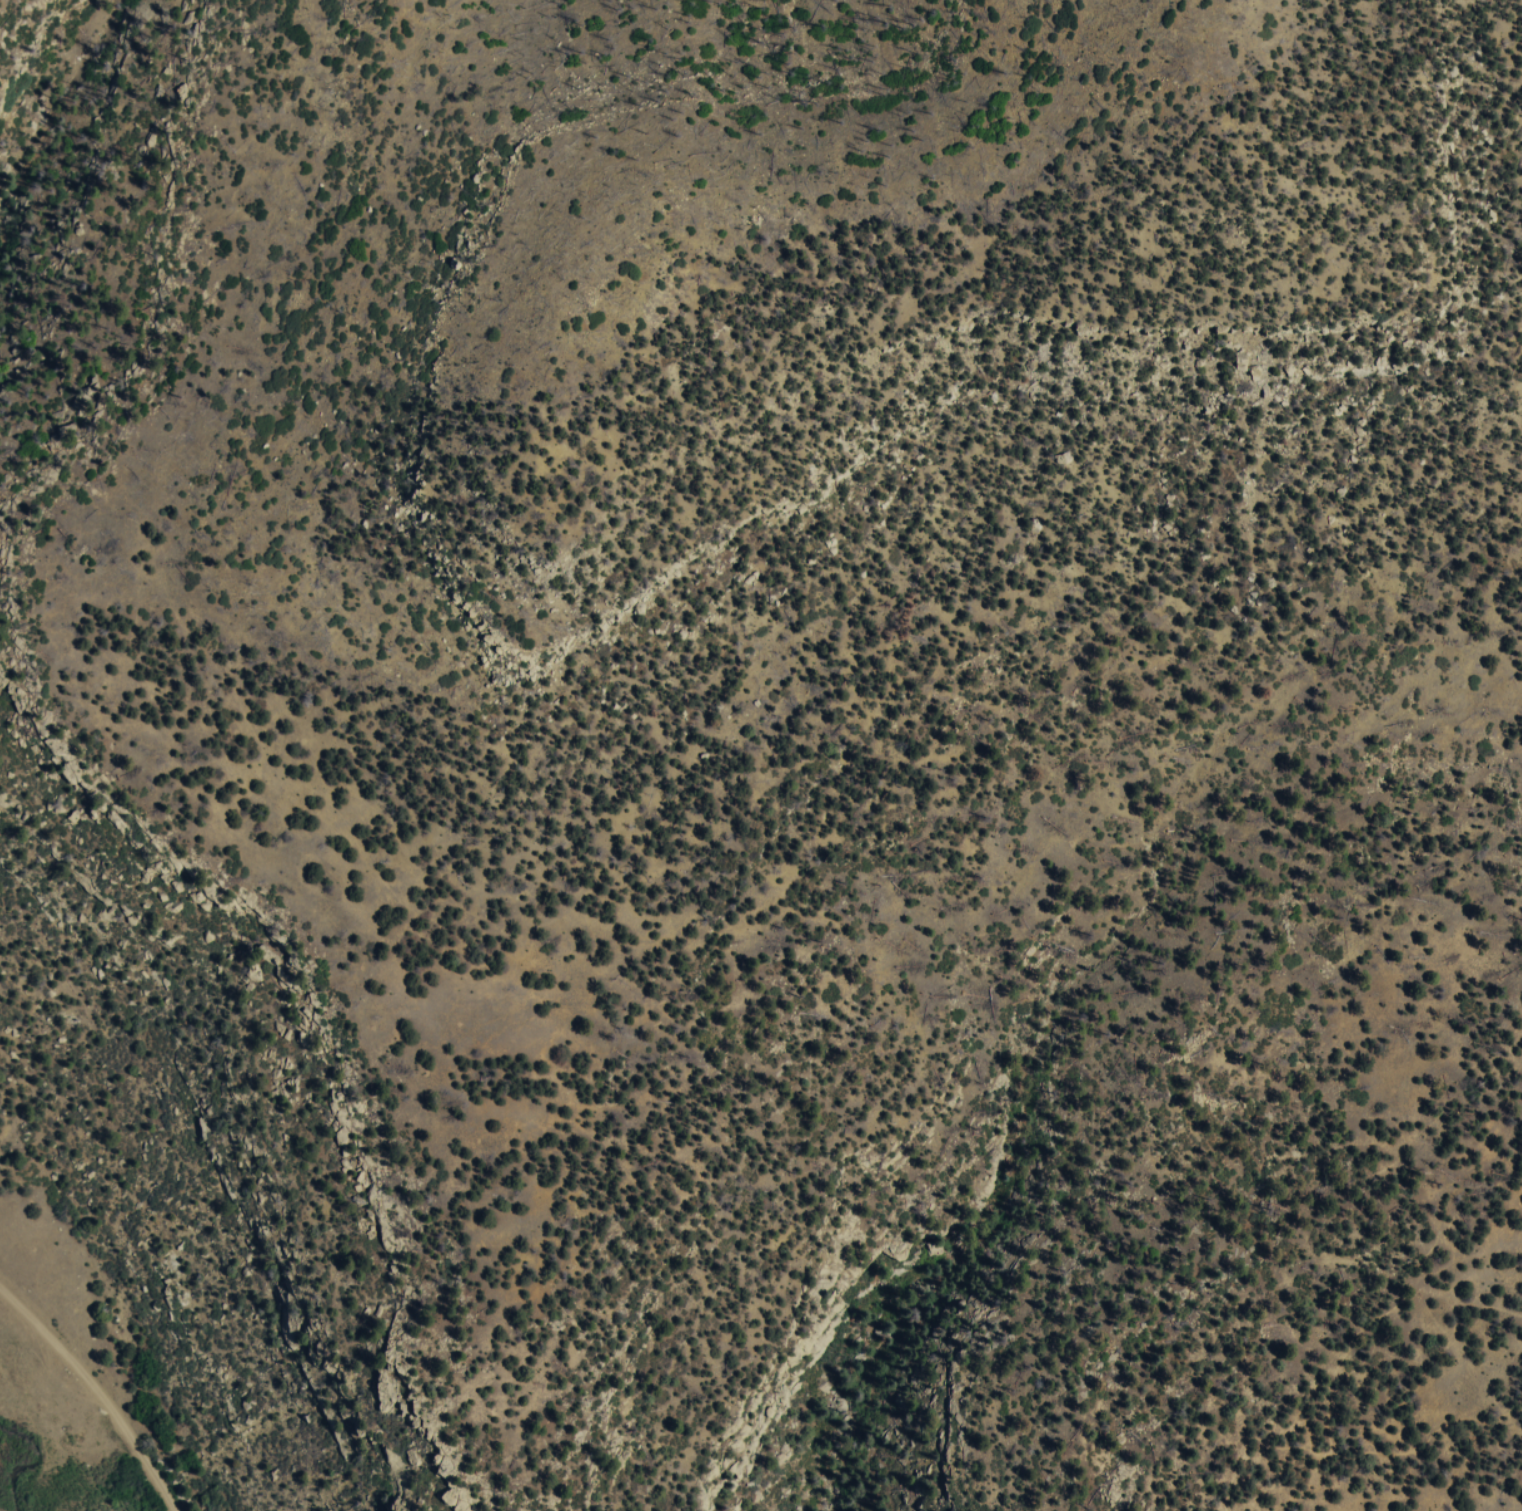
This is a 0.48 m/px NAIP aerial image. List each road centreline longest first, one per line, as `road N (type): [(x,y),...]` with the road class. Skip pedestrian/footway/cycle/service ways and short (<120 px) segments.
road 1 (track): [(166,1510),(95,1387),(44,1325),(0,1288)]

